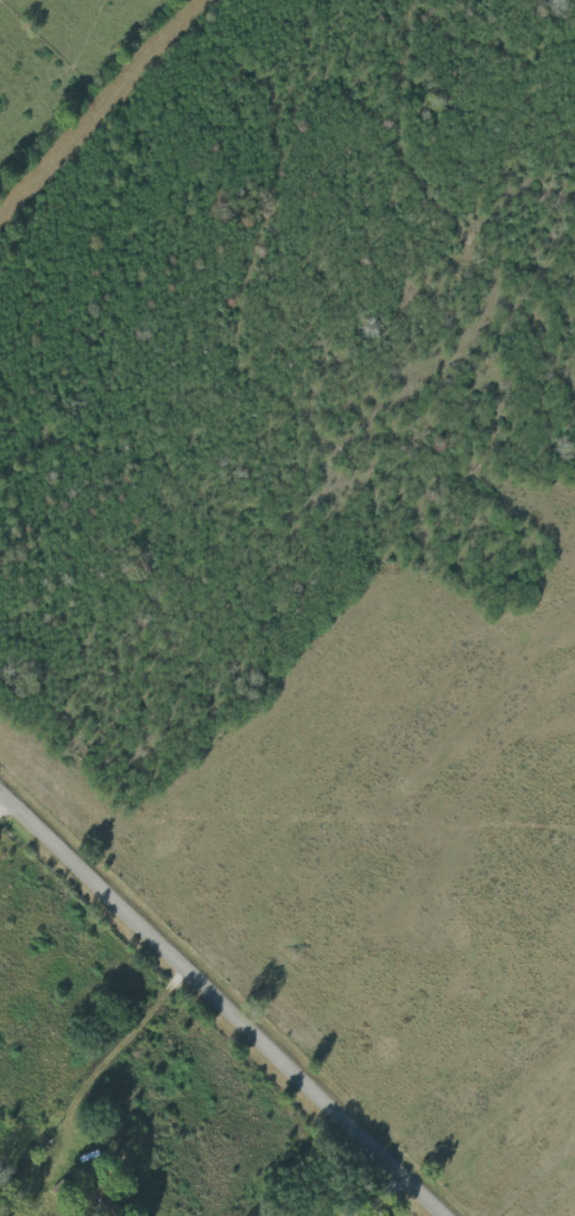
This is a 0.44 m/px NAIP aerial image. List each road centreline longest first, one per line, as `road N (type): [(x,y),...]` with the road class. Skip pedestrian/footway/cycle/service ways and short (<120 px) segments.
road 1 (tertiary): [(457,1215),(0,788)]

